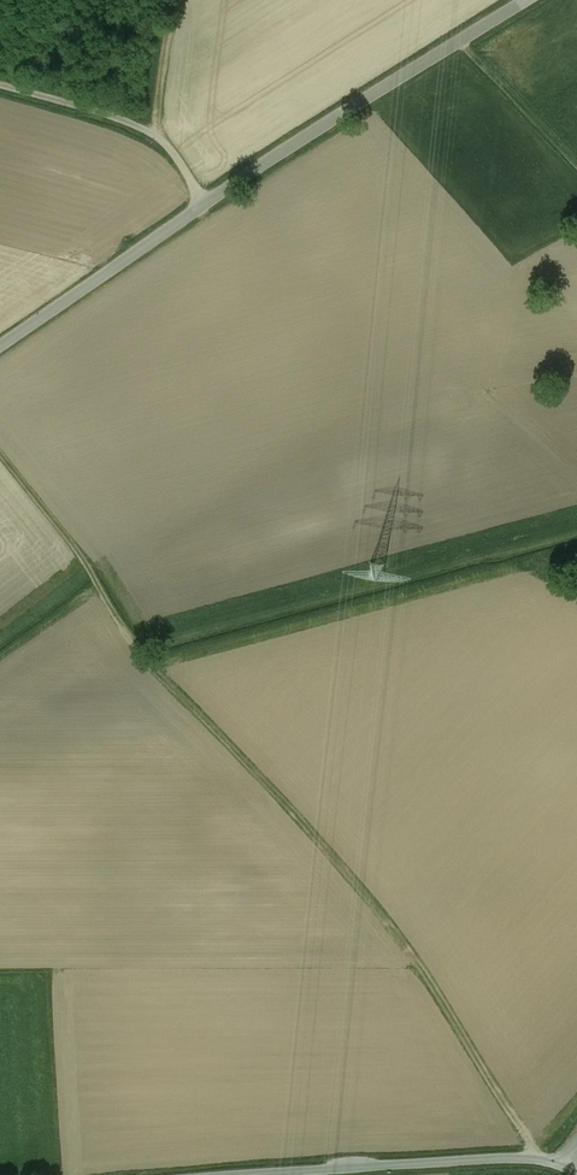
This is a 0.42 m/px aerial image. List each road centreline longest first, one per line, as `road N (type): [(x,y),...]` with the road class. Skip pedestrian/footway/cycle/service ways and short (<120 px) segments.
road 1 (track): [(0,449),(131,639),(376,908),(530,1139),(533,1159)]
road 2 (unclassified): [(0,347),(204,204),(527,0)]
road 3 (unclassified): [(249,1174),(503,1158),(576,1173)]
road 4 (track): [(576,166),(461,41)]
road 5 (track): [(160,140),(169,0)]

